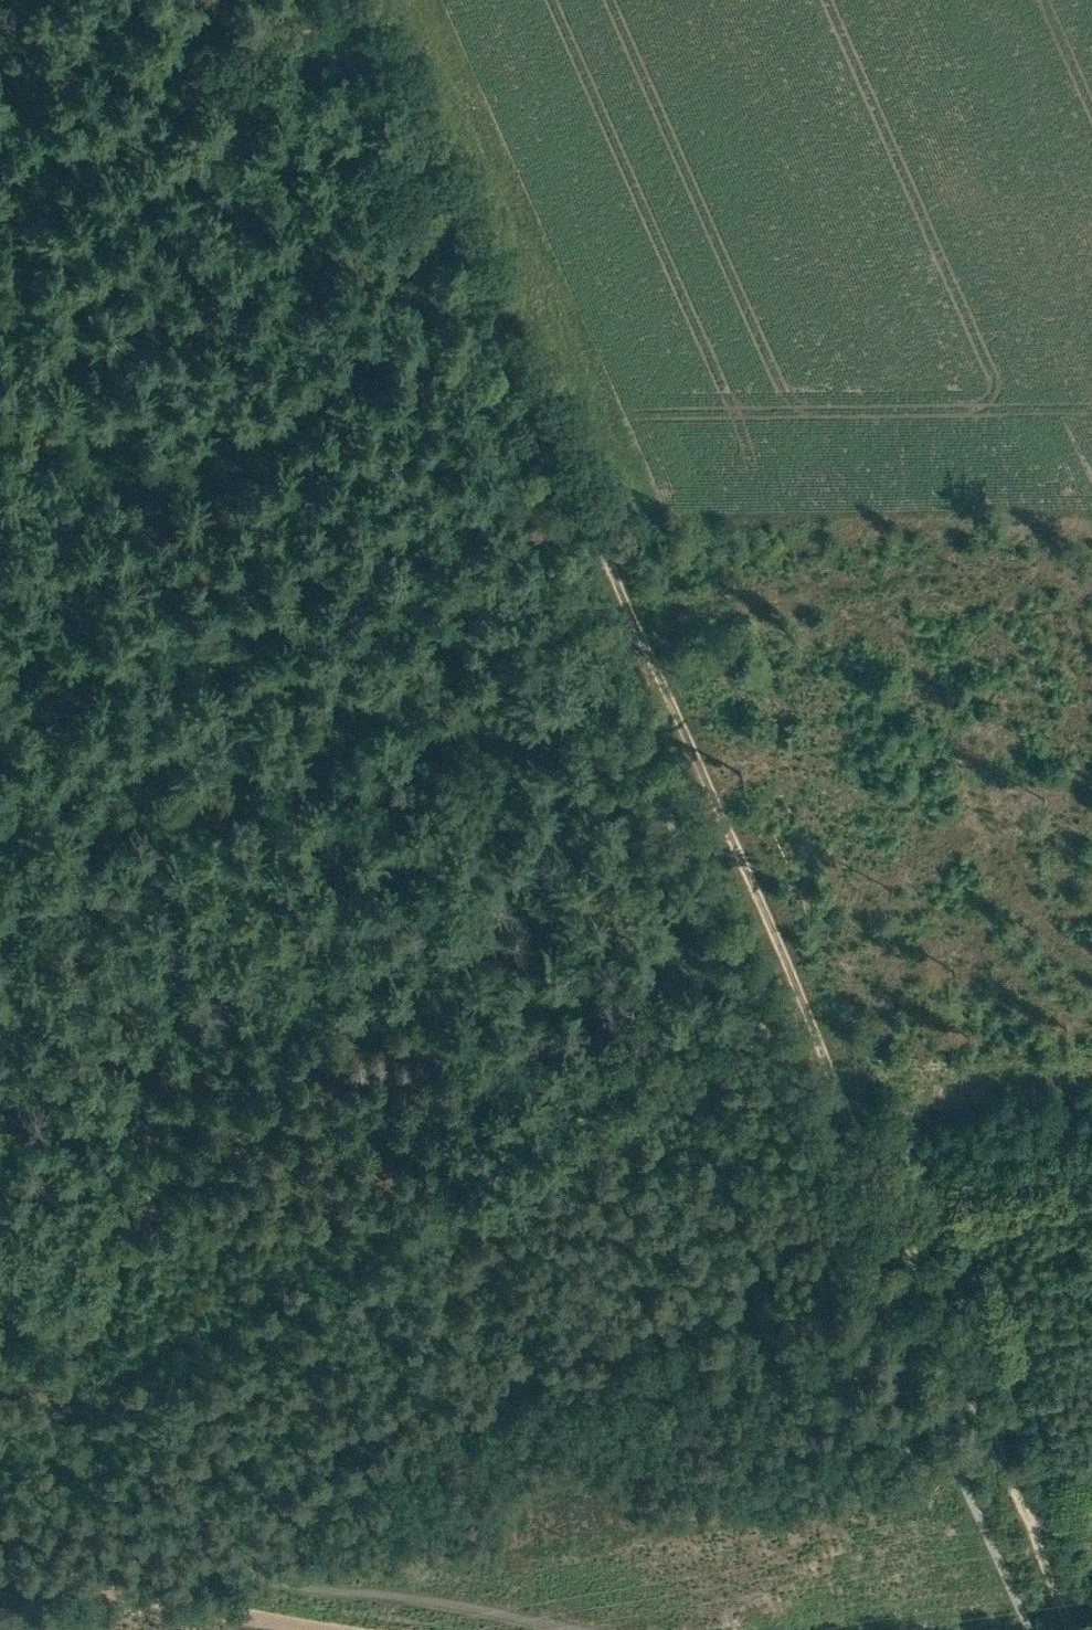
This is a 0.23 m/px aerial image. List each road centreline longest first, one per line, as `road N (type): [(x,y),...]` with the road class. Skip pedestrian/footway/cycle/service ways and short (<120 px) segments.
road 1 (track): [(1073,1629),(367,36)]
road 2 (track): [(0,1572),(329,1629)]
road 3 (track): [(230,0),(367,36)]

